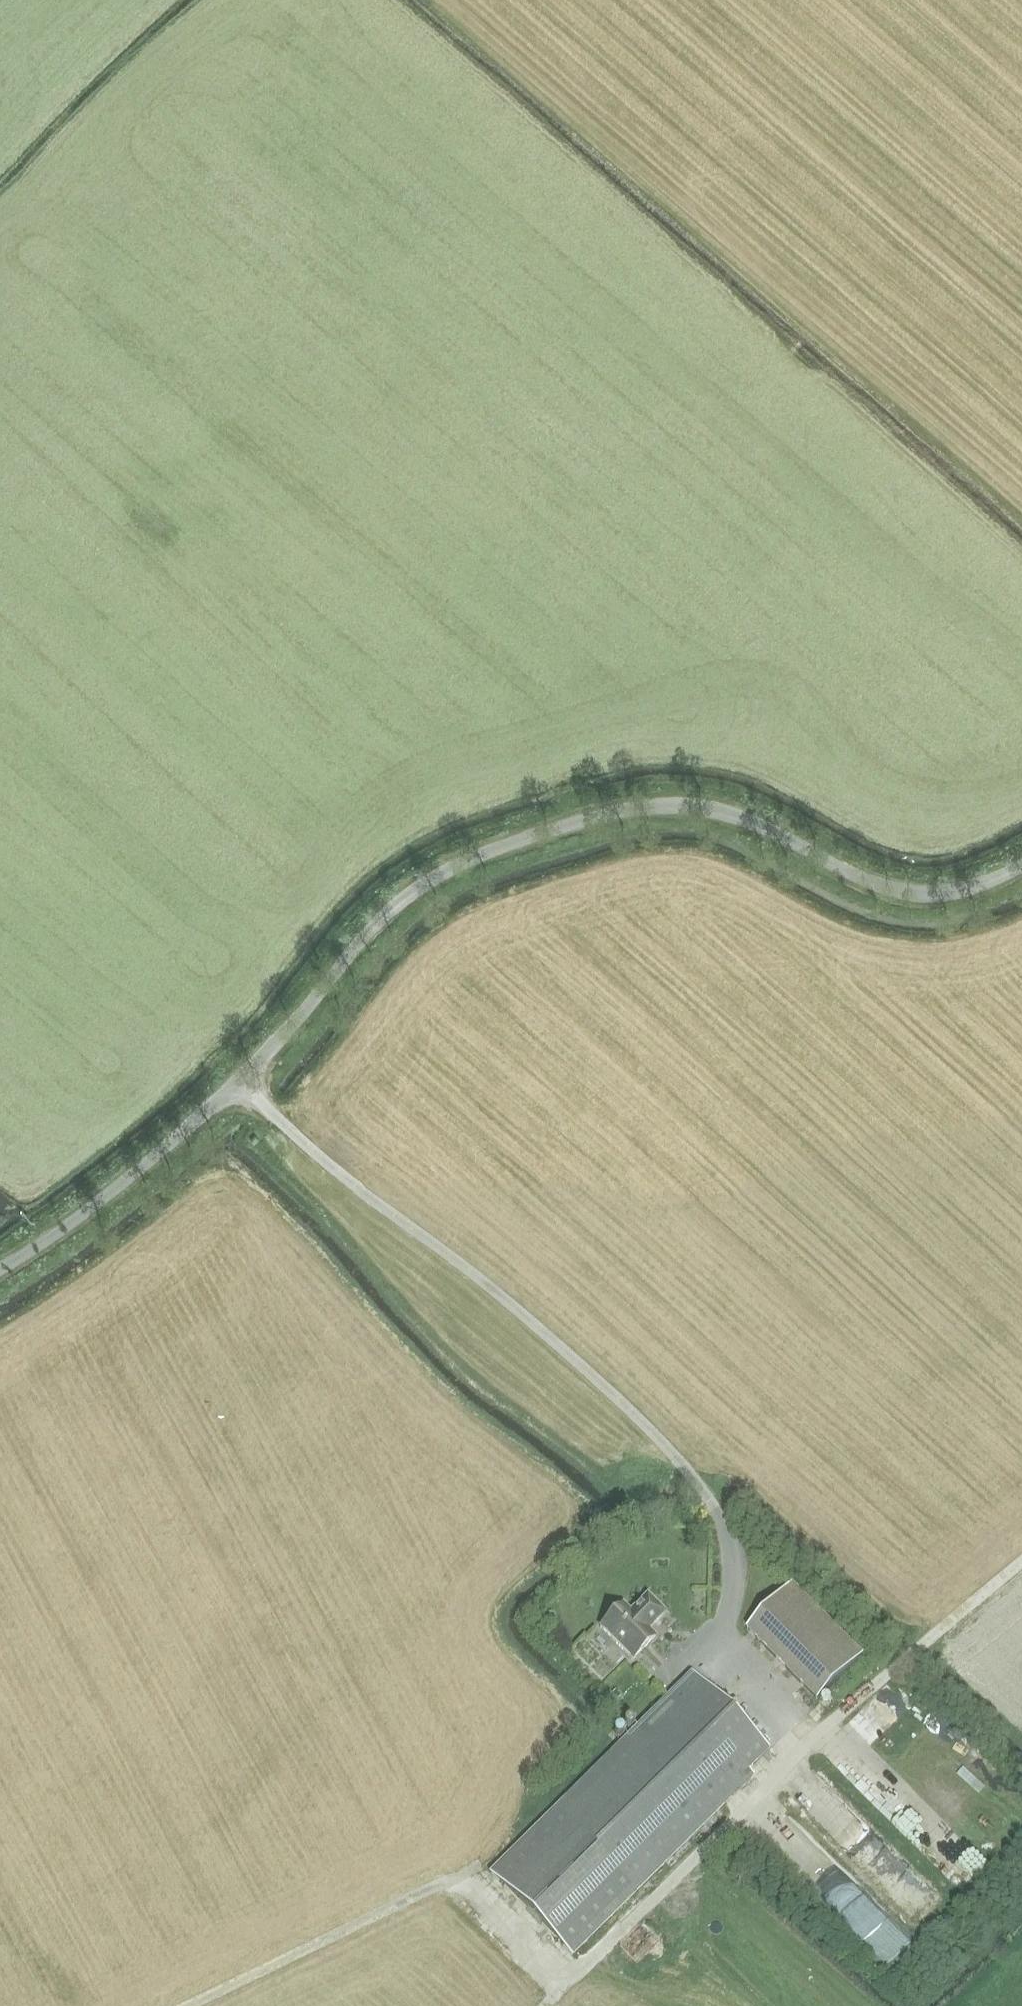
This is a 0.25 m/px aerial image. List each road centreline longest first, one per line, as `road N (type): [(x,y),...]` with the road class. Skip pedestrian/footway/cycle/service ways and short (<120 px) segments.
road 1 (unclassified): [(0,1269),(94,1206),(182,1133),(261,1058),(378,922),(468,860),(603,815),(683,805),(747,821),(865,881),(914,894),(967,889),(1021,865)]
road 2 (track): [(185,2005),(461,1873),(566,1981),(805,1740),(1021,1560)]

